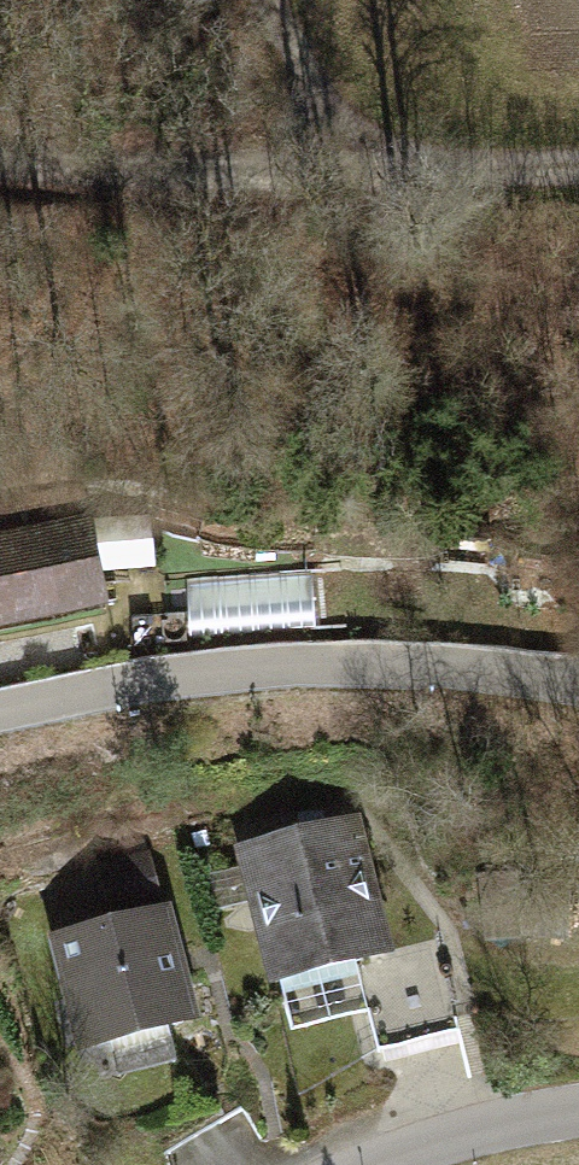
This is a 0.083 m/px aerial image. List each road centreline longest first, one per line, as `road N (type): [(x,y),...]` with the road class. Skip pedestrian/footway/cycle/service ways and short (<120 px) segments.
road 1 (residential): [(0,716),(157,681),(377,661),(578,666)]
road 2 (track): [(578,171),(0,166)]
road 3 (residential): [(578,1111),(404,1145),(365,1164)]
road 4 (track): [(391,175),(283,0)]

